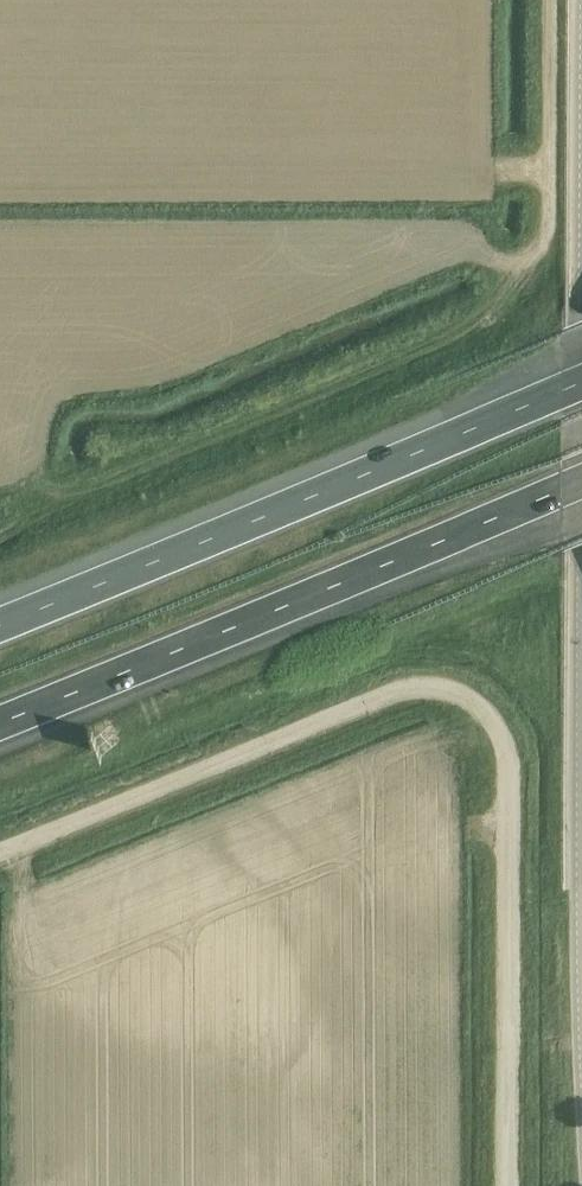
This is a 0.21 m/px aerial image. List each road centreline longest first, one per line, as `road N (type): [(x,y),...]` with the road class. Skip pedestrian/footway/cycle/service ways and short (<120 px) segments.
road 1 (motorway): [(581,380),(0,626)]
road 2 (motorway): [(0,720),(581,480)]

